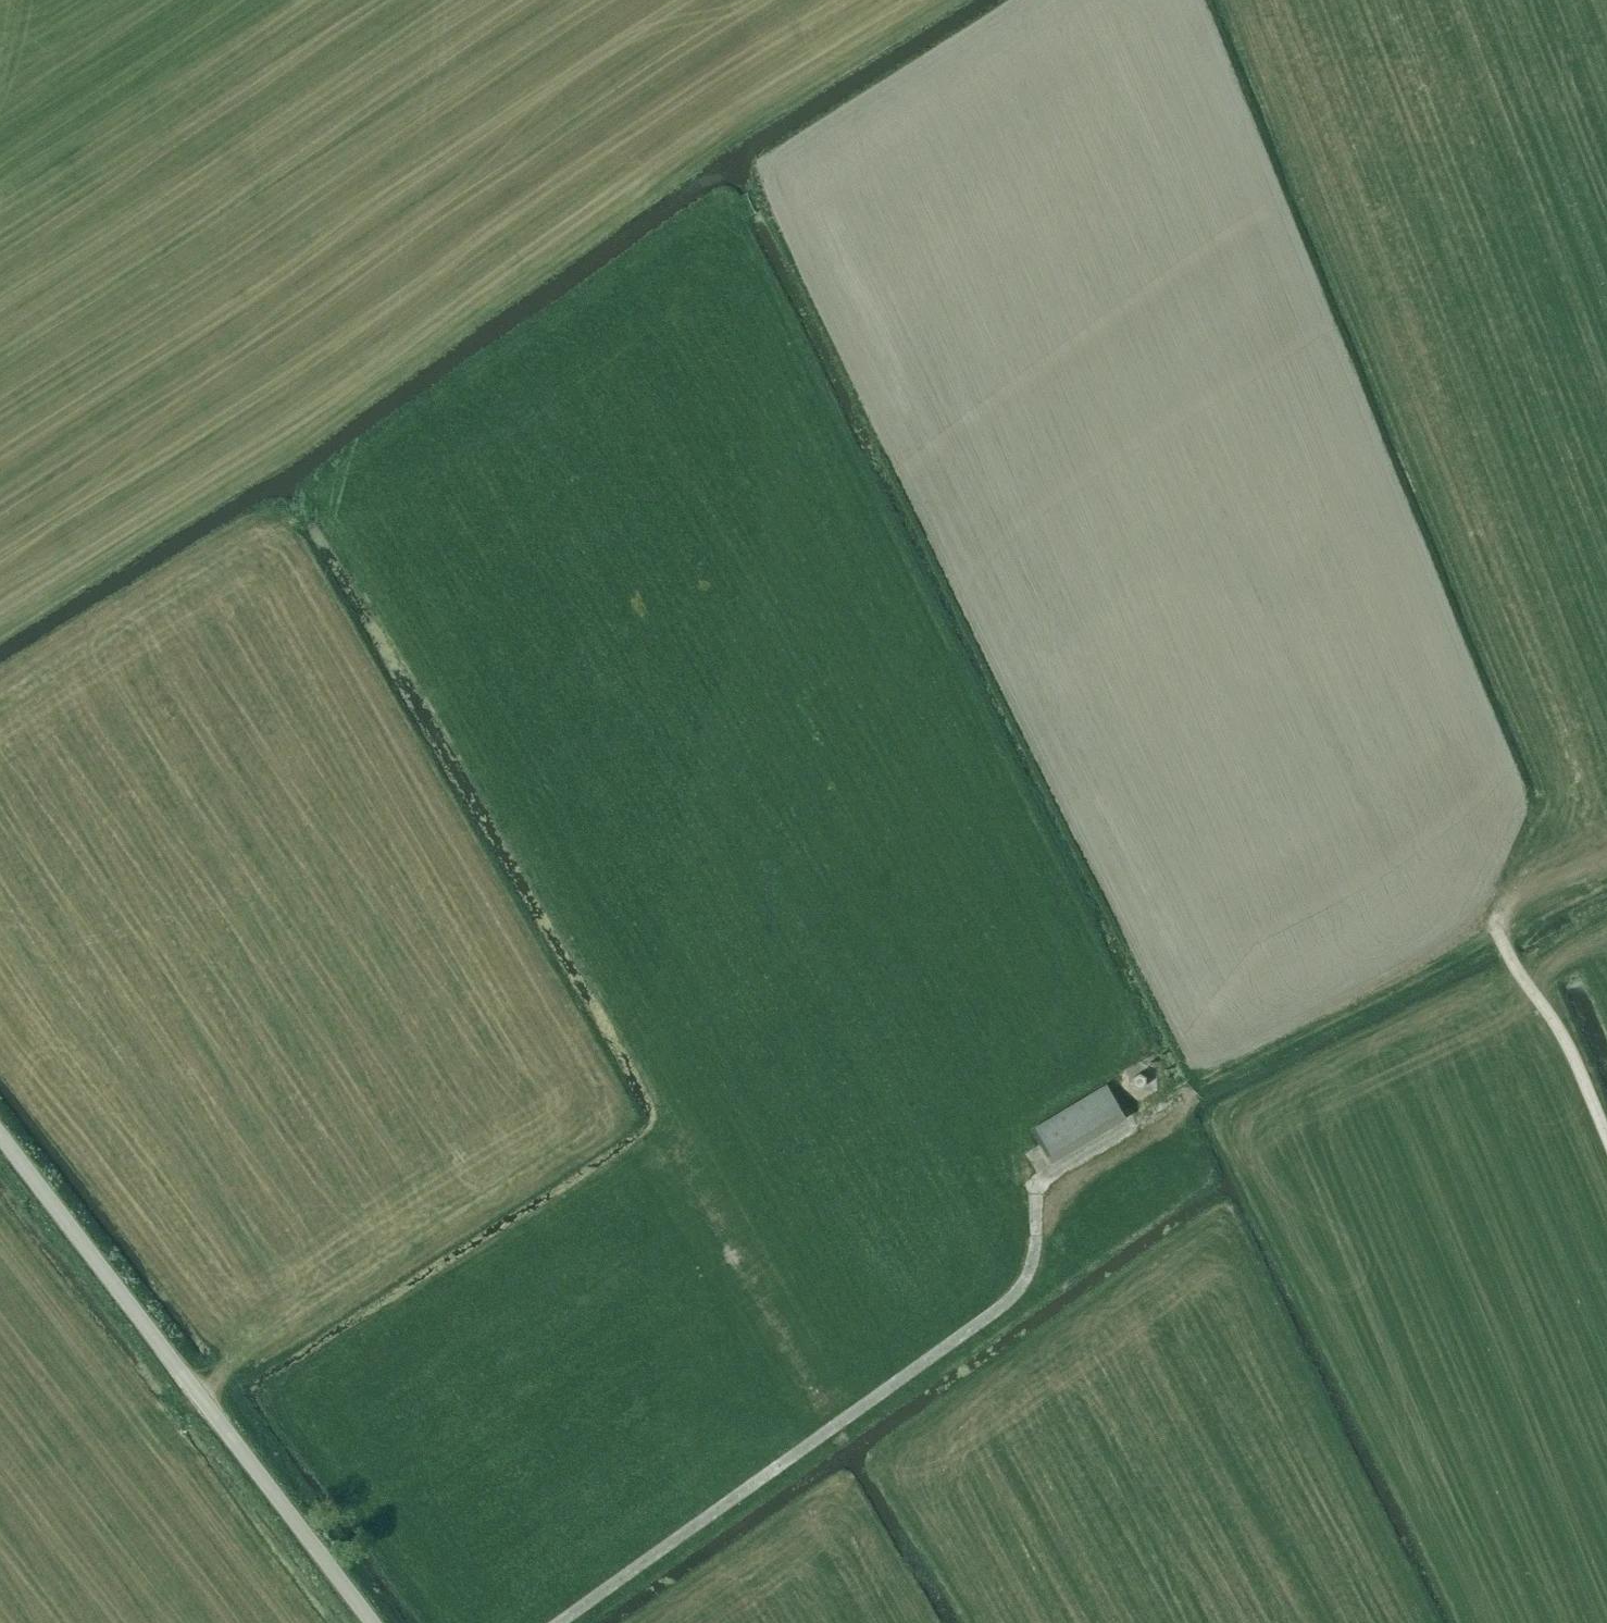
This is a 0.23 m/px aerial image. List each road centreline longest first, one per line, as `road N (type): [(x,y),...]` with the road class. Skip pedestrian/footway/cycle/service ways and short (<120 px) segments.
road 1 (tertiary): [(370,1622),(0,1136)]
road 2 (track): [(1606,1142),(1571,1056),(1494,929)]

